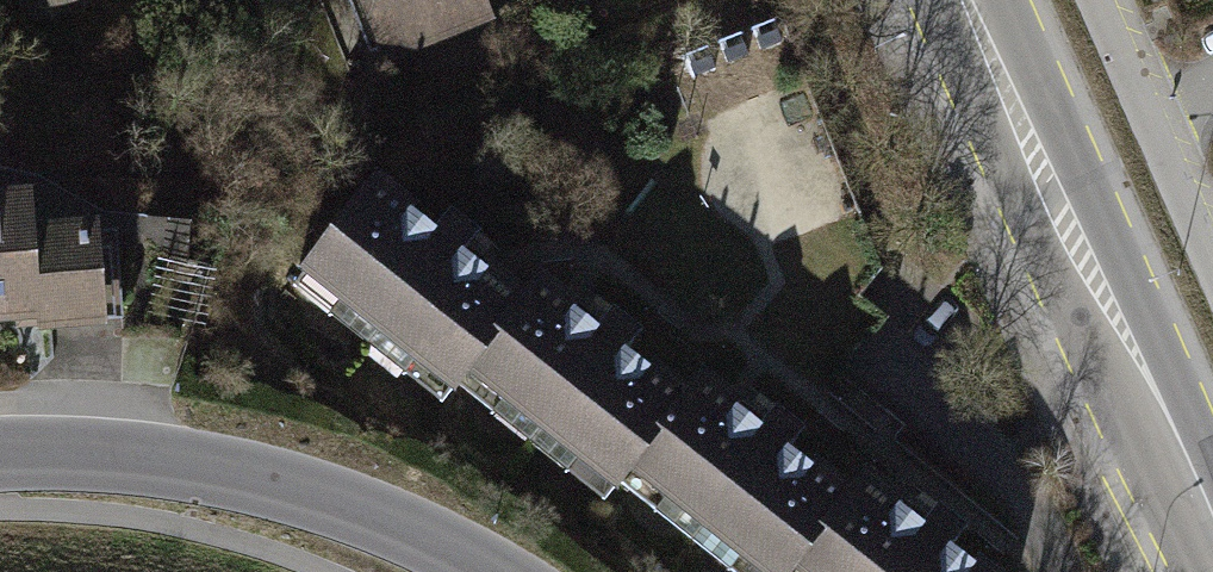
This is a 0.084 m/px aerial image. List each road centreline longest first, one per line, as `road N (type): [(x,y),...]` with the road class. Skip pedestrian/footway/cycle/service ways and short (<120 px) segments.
road 1 (primary): [(1212,532),(977,0)]
road 2 (tertiary): [(0,457),(146,457),(296,496),(421,539),(483,571)]
road 3 (residential): [(1212,271),(1093,0)]

